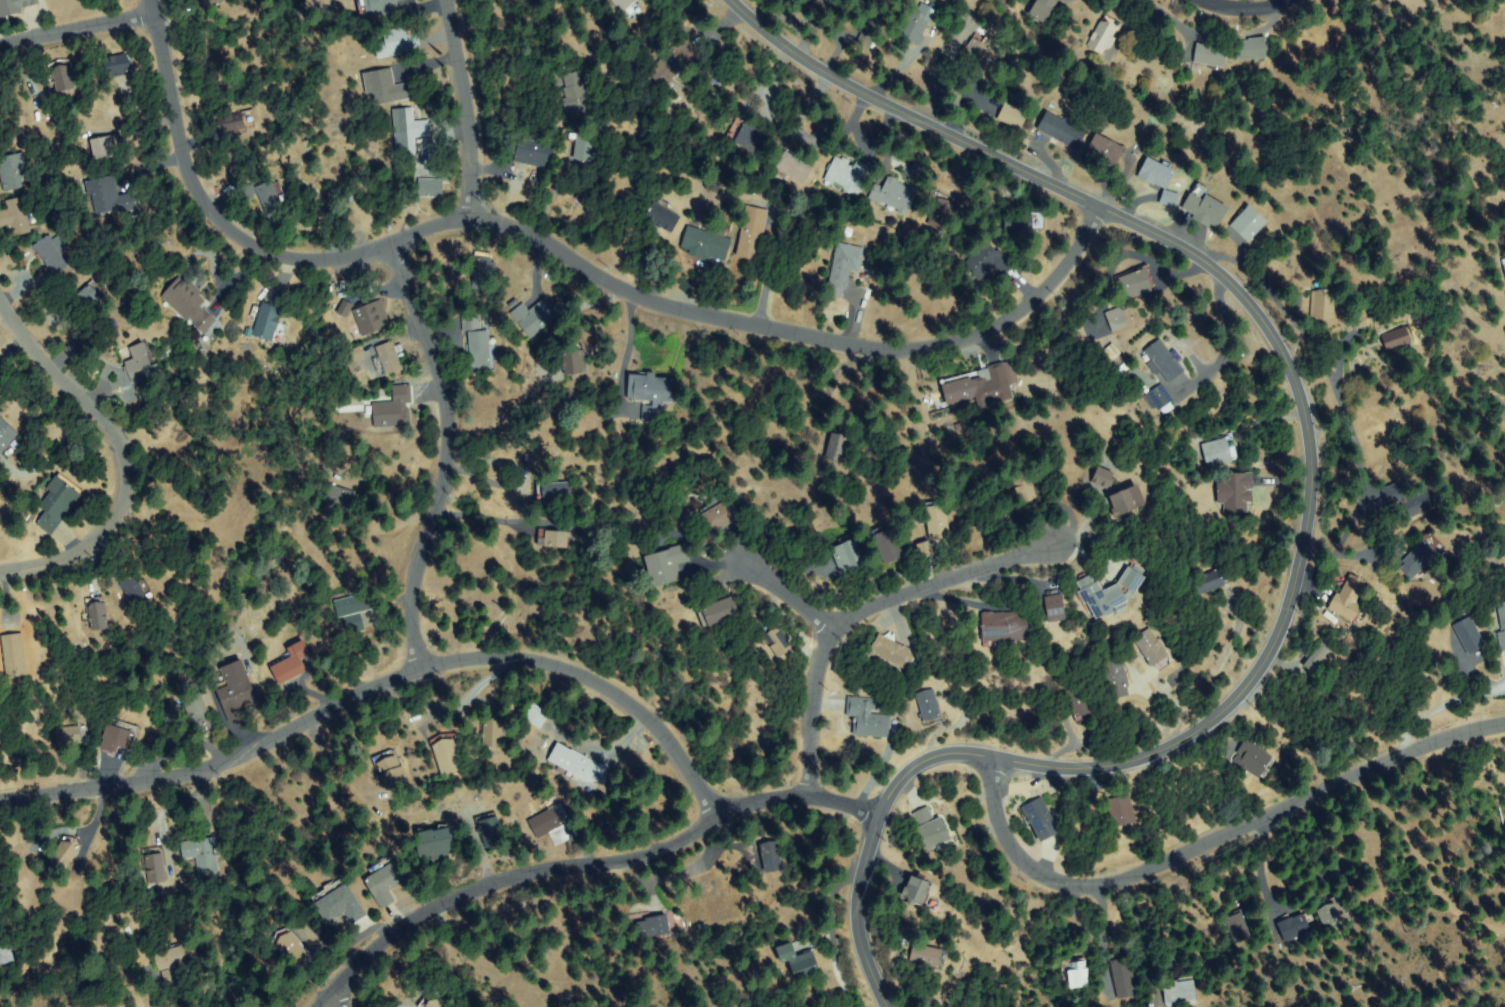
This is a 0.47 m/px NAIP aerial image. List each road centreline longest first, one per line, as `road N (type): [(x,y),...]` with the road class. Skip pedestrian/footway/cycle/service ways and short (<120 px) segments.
road 1 (residential): [(889,1006),(859,921),(866,852),(892,790),(947,754),(1074,769),(1141,758),(1175,745),(1231,704),(1284,619),(1310,501),(1309,424),(1293,369),(1246,293),(1206,259),(878,100),(795,52),(733,0)]
road 2 (residential): [(153,0),(180,146),(193,175),(227,223),(286,254),(379,243),(471,206),(658,304),(909,351),(963,340),(1017,314),(1048,288),(1106,206)]
road 3 (residential): [(712,811),(672,748),(604,684),(562,666),(501,656),(421,667),(208,768),(0,800)]
road 4 (residential): [(877,822),(808,792),(712,811),(682,838),(624,859),(505,878),(412,917),(312,1006)]
road 5 (residential): [(1504,723),(1437,742),(1098,886),(1055,880),(1012,845),(989,758)]
road 6 (residential): [(421,667),(411,594),(444,484),(446,406),(392,238)]
road 7 (residential): [(808,792),(816,680),(834,631),(874,604),(1056,539)]
road 8 (residential): [(0,569),(78,552),(119,513),(127,476),(116,436),(38,355),(0,300)]
road 9 (residential): [(471,206),(465,94),(446,0)]
road 10 (residential): [(0,44),(156,15)]

